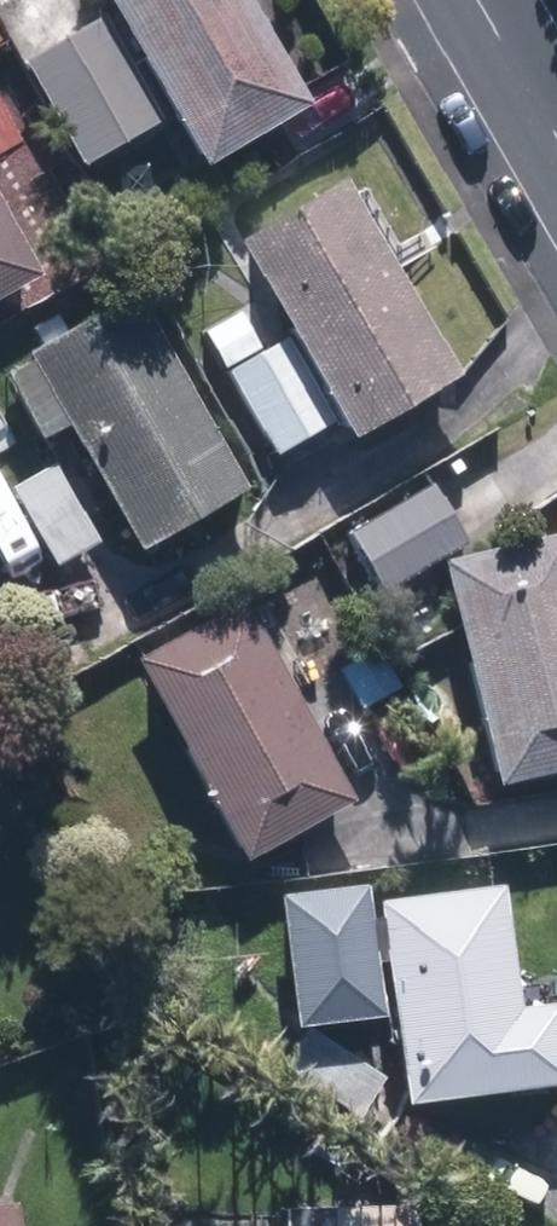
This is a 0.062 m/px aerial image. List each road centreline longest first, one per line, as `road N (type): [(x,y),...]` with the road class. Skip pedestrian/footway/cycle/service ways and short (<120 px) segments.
road 1 (residential): [(471,0),(556,150)]

